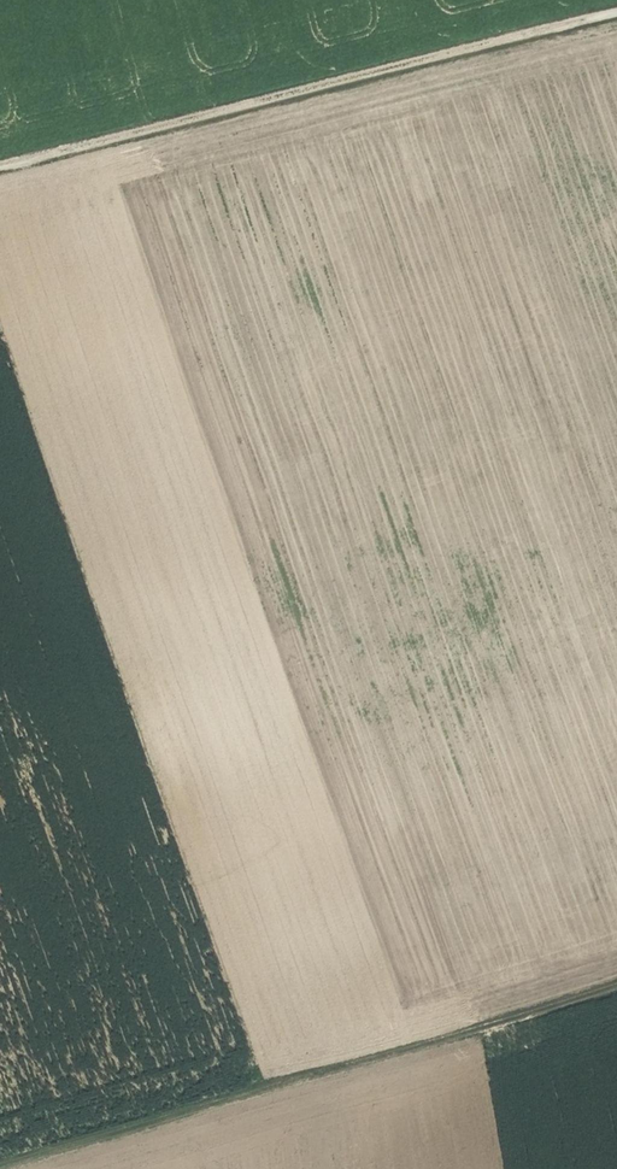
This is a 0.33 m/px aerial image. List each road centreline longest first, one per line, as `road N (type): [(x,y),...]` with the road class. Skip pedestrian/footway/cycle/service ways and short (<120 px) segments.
road 1 (track): [(0,1163),(616,981)]
road 2 (track): [(616,10),(0,167)]

